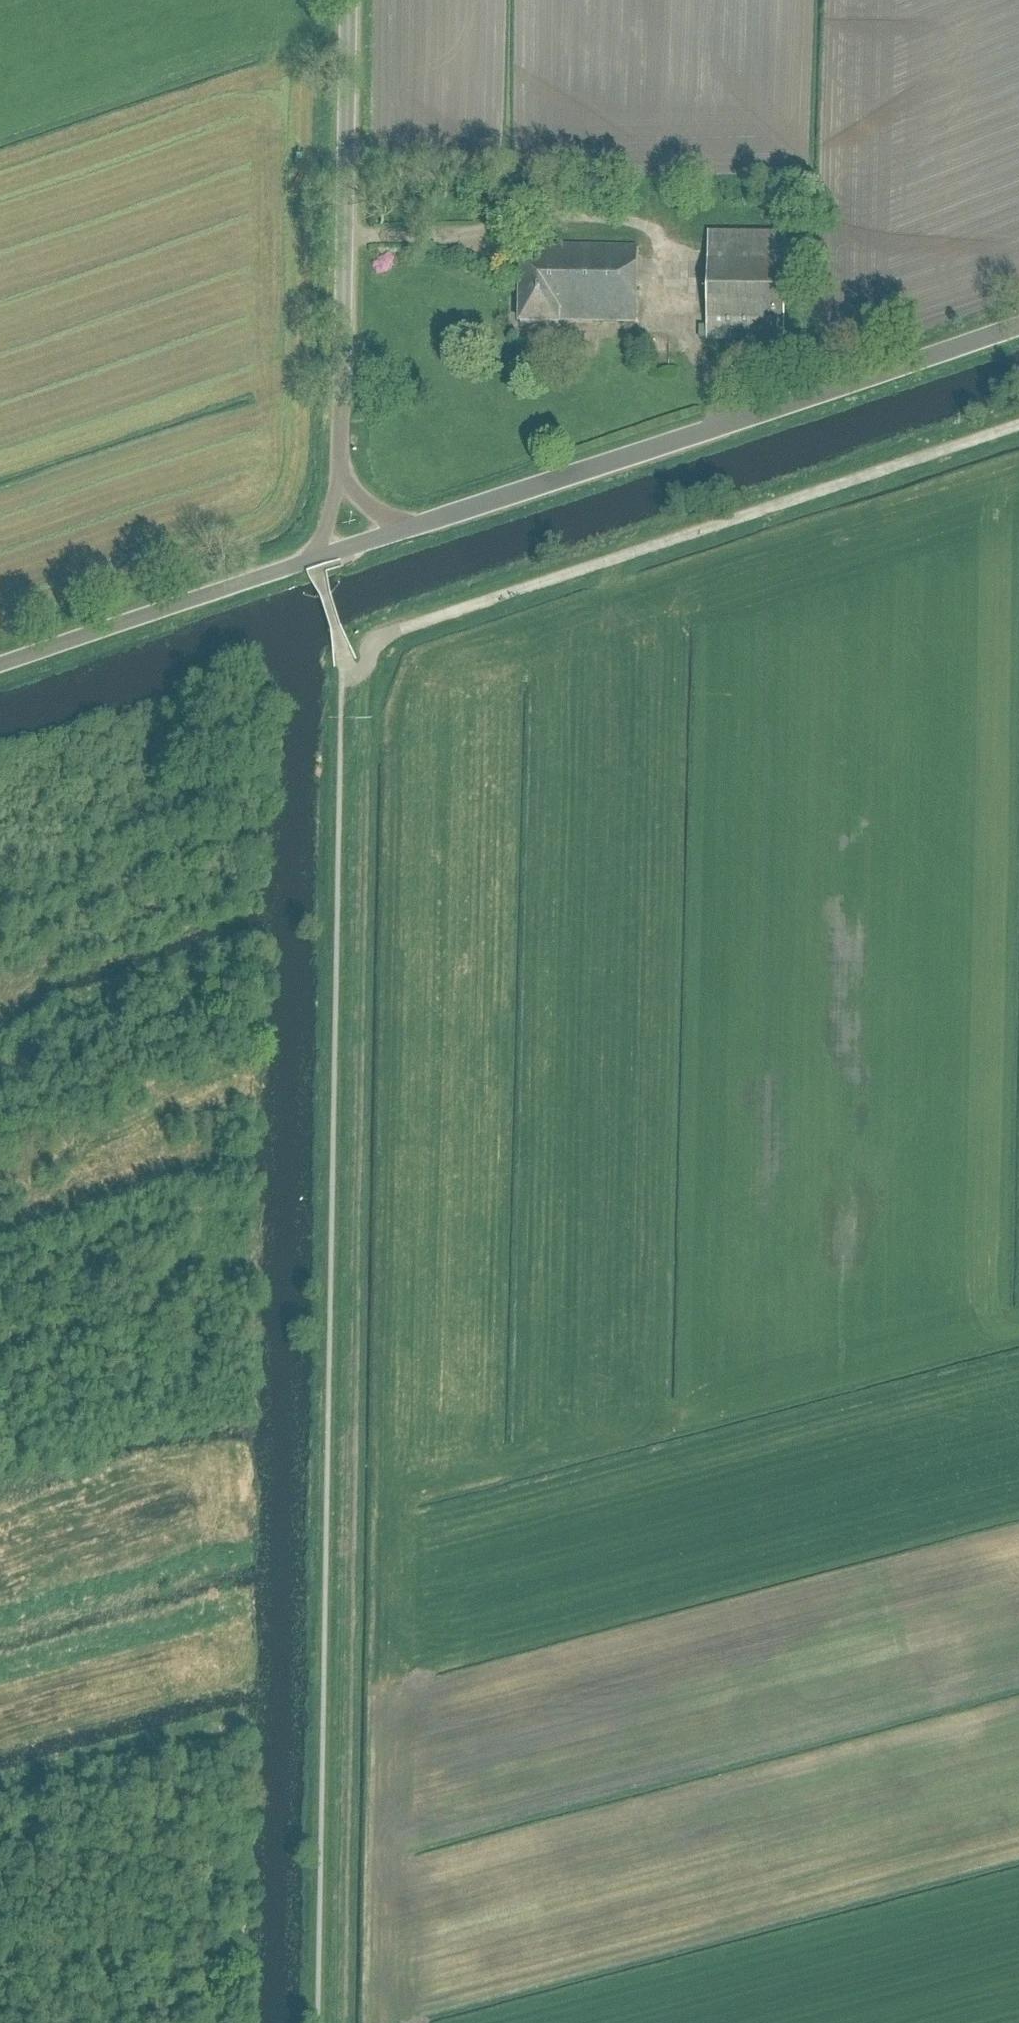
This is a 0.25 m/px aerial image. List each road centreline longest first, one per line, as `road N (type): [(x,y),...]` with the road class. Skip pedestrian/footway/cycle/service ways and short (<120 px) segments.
road 1 (track): [(338,2022),(362,670)]
road 2 (unclassified): [(341,673),(360,671),(386,636),(1018,424)]
road 3 (unclassified): [(406,530),(1018,327)]
road 4 (unclassified): [(339,475),(348,0)]
road 5 (unclassified): [(0,666),(309,562)]

